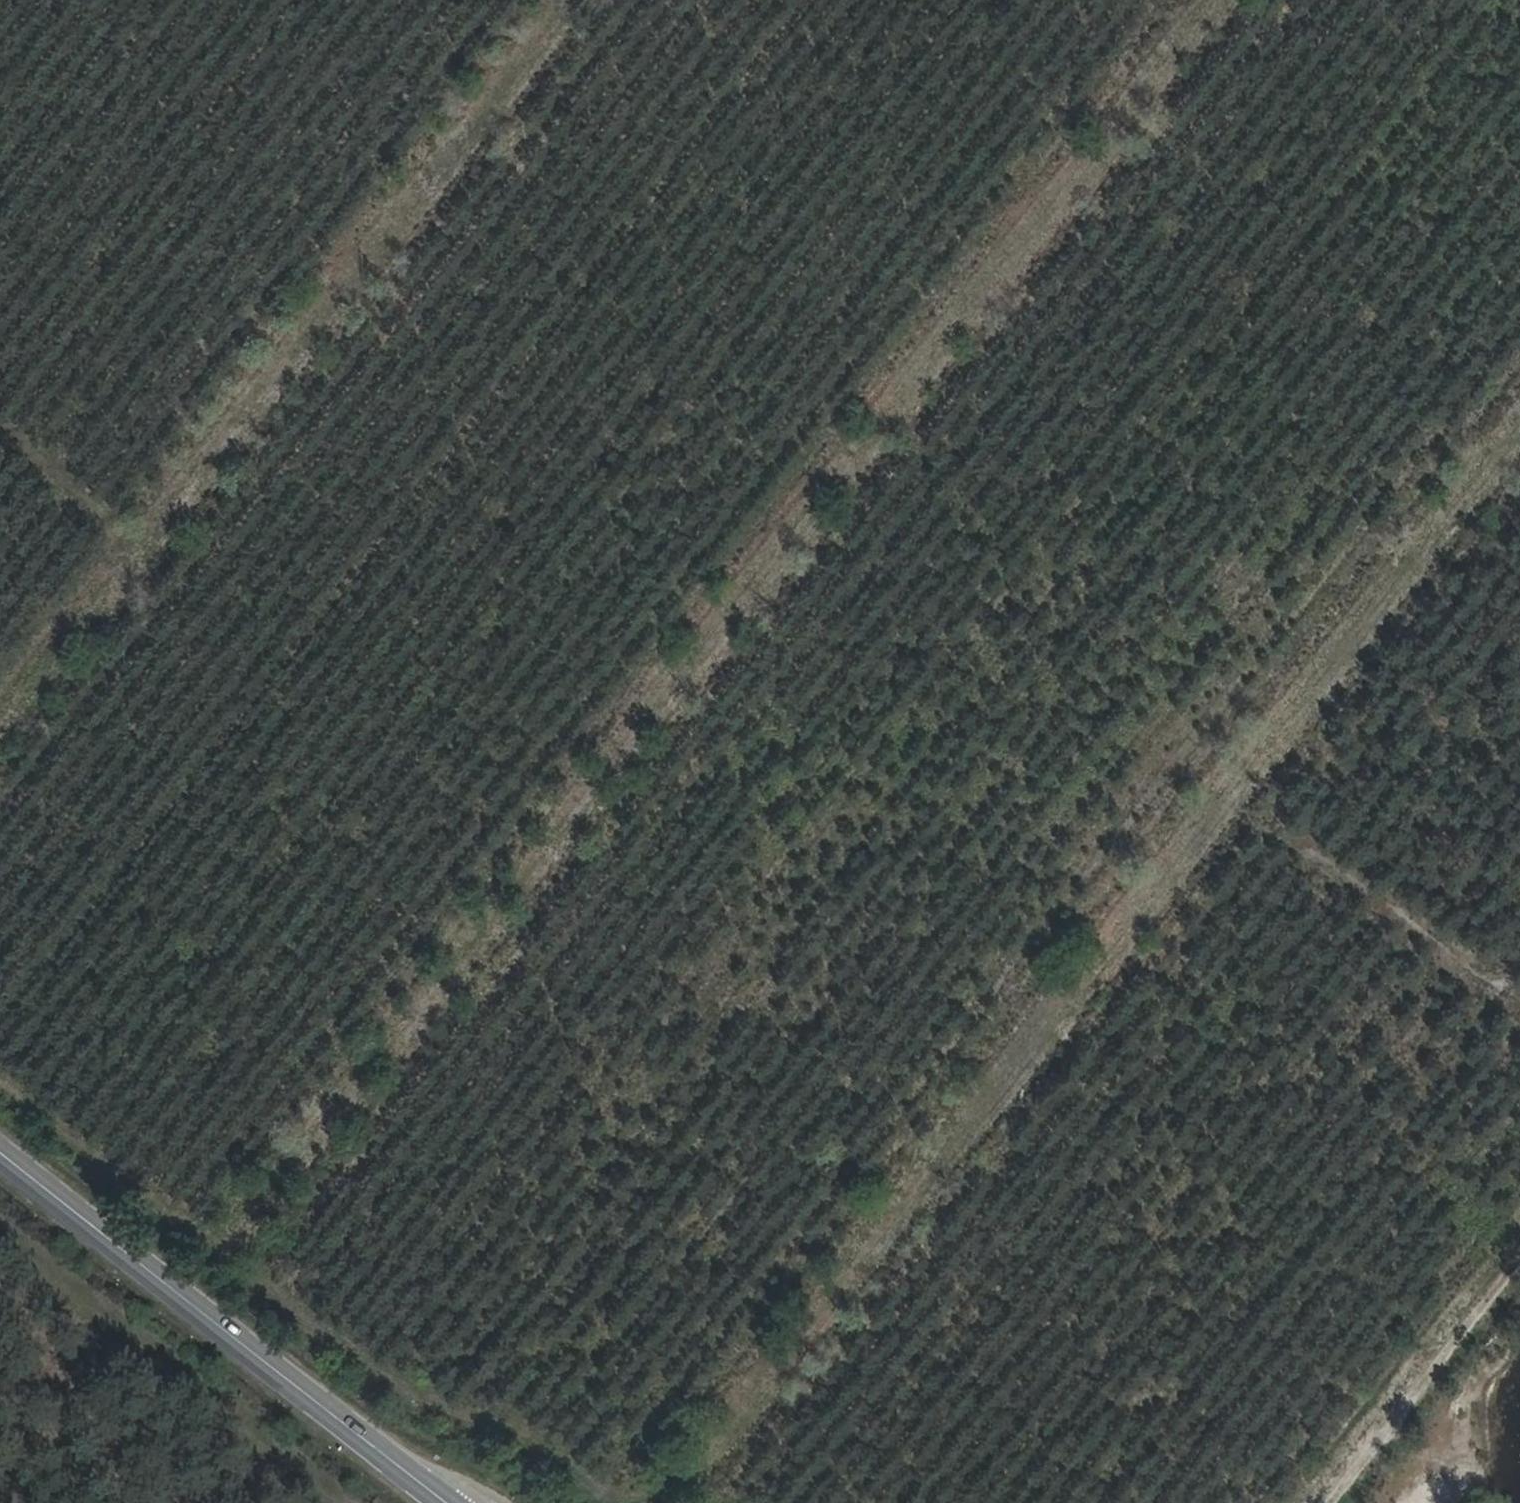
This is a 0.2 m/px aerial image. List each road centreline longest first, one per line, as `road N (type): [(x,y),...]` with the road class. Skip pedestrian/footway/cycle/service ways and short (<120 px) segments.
road 1 (secondary): [(0,1147),(447,1502)]
road 2 (track): [(1329,1502),(1519,1258)]

